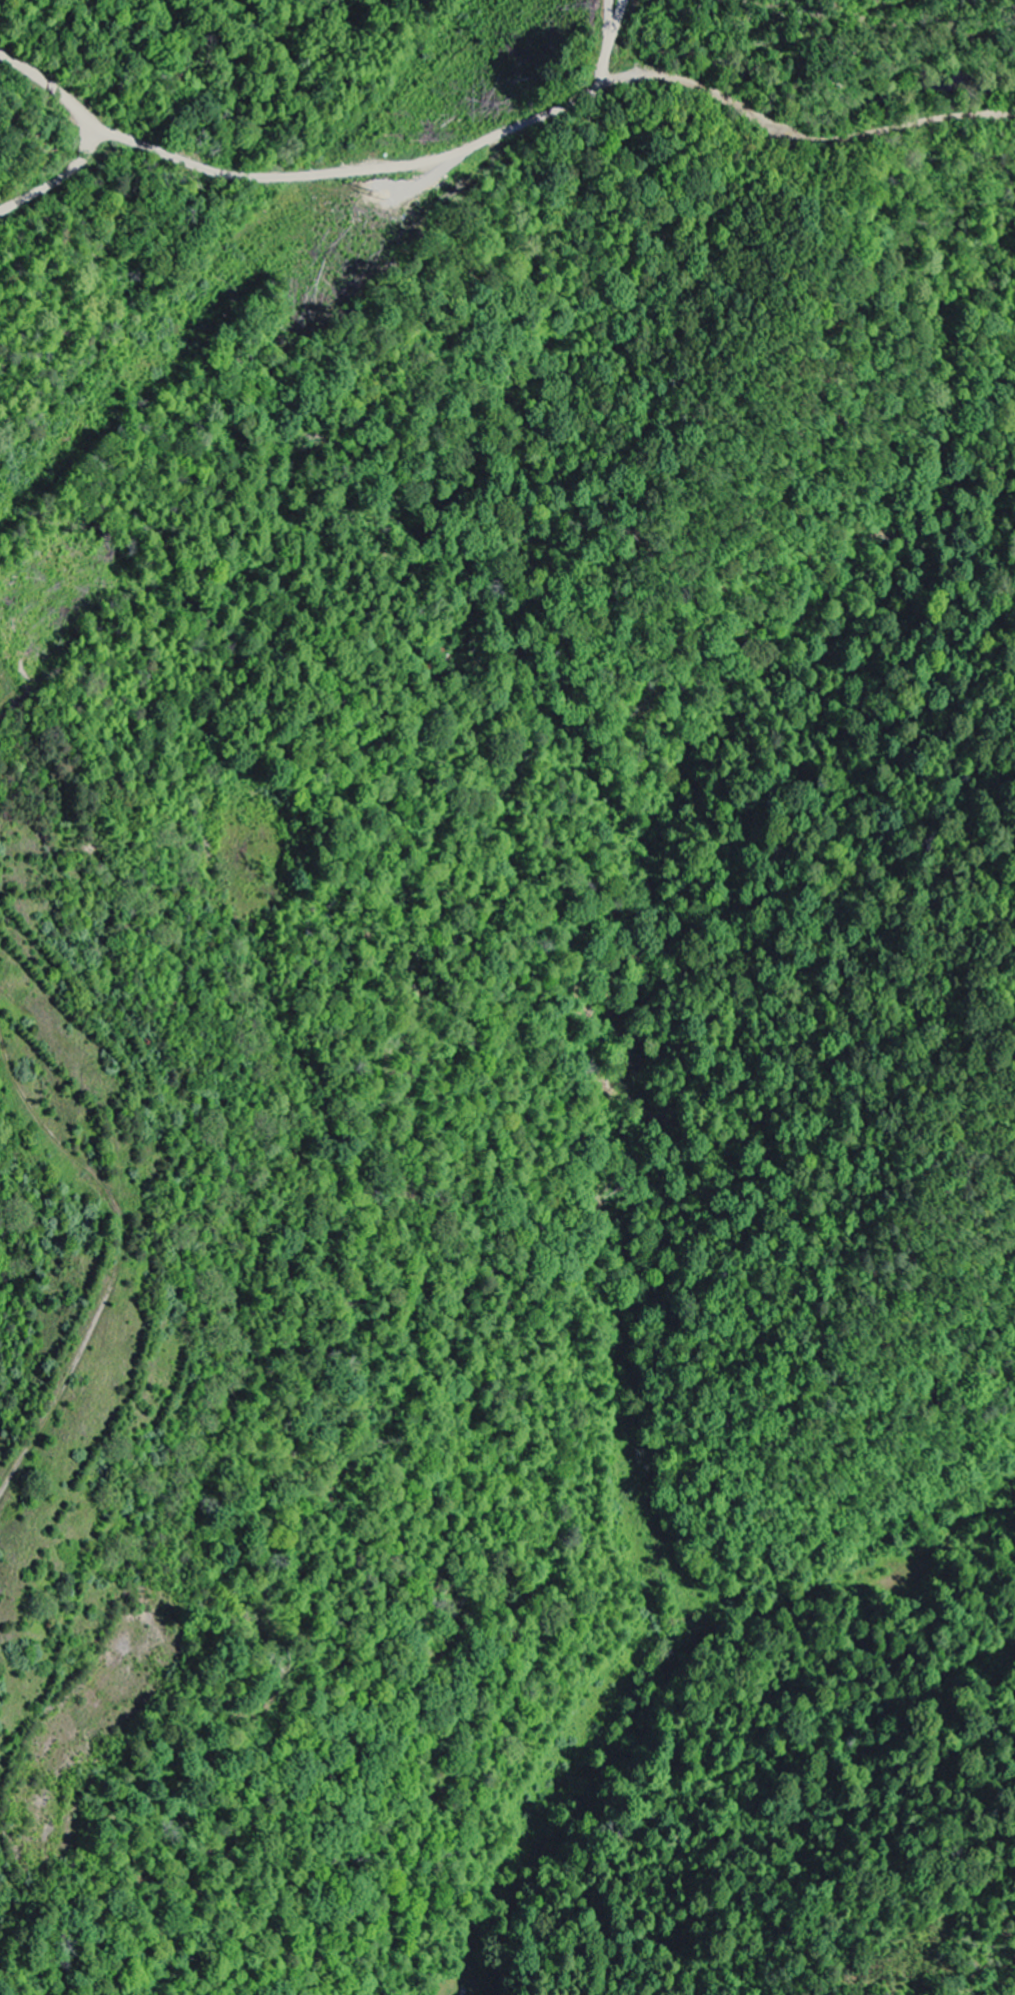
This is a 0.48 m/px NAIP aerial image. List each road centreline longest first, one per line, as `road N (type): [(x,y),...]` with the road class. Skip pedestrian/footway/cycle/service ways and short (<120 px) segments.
road 1 (residential): [(1014,102),(952,82),(698,46),(547,70),(438,113),(262,98),(228,85)]
road 2 (residential): [(228,85),(107,39),(44,0)]

